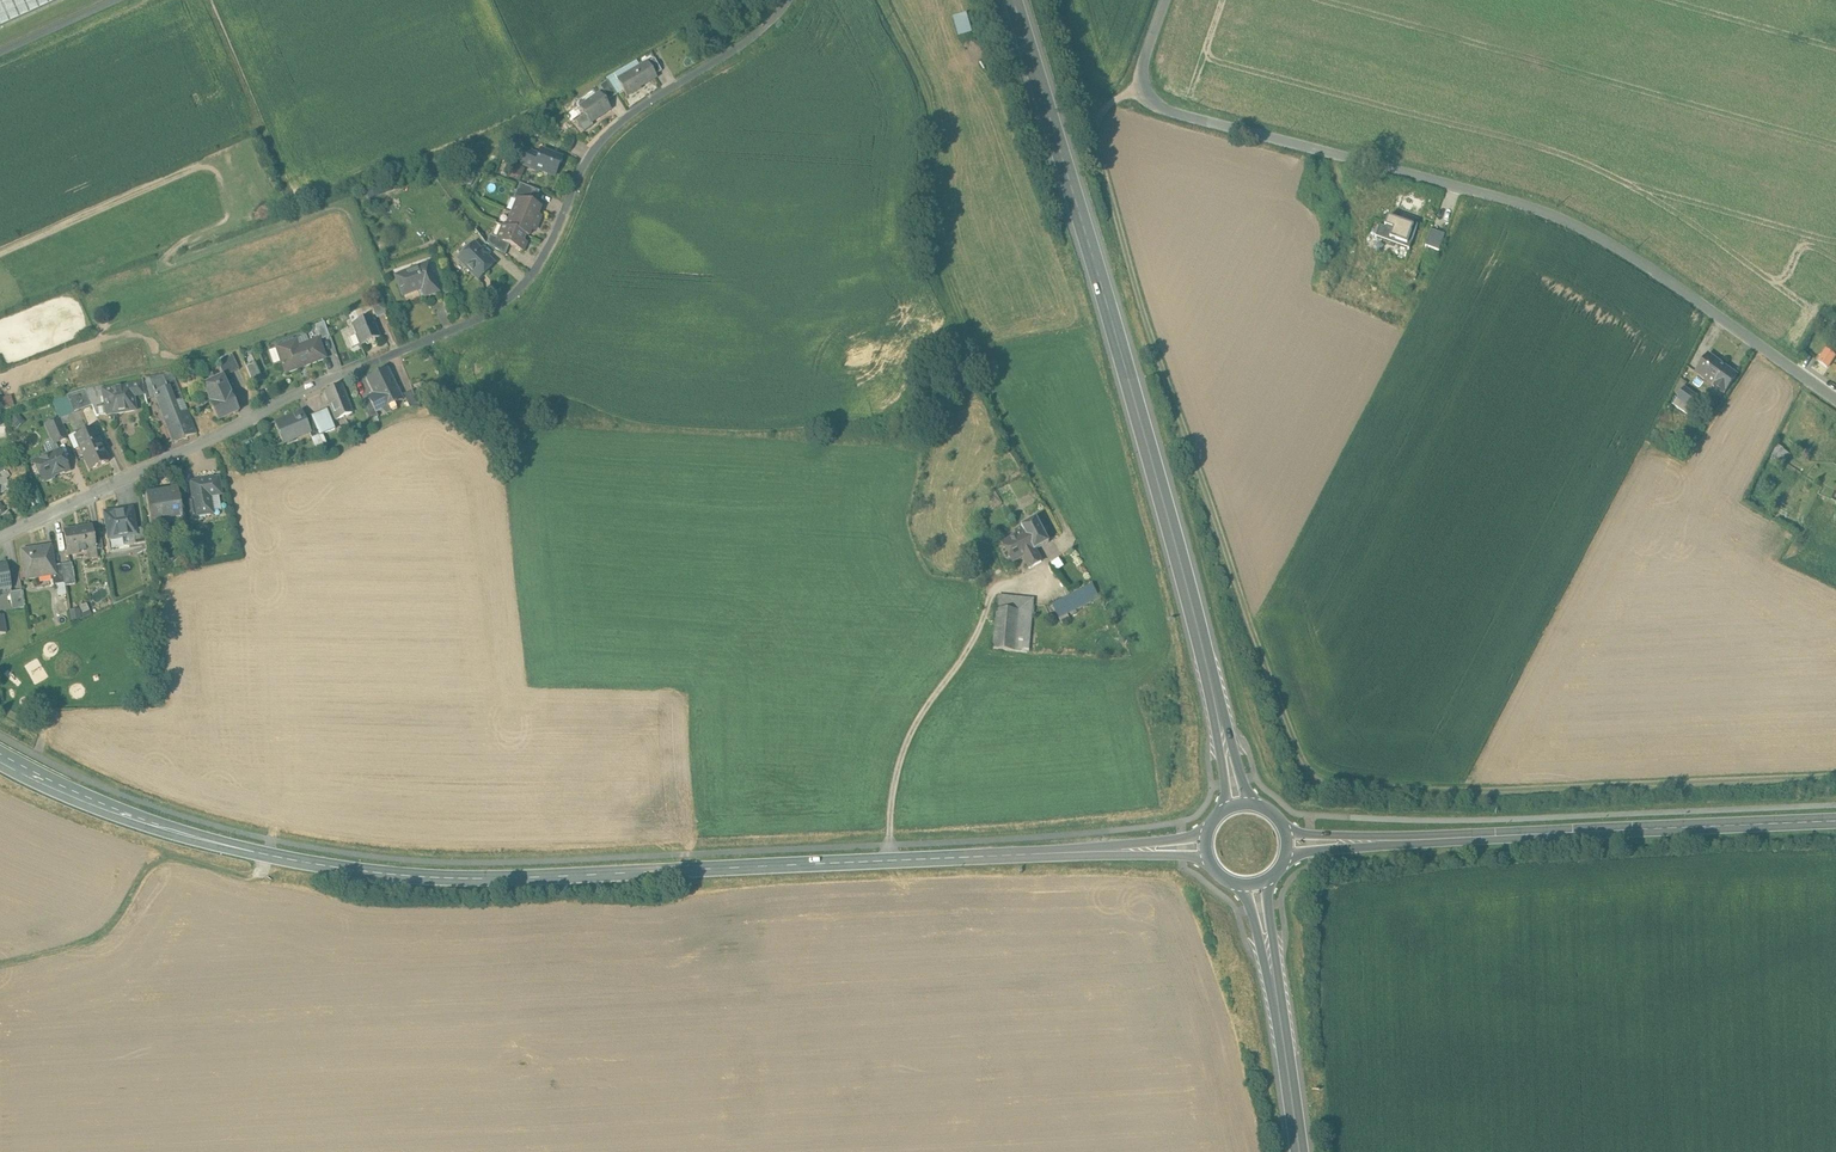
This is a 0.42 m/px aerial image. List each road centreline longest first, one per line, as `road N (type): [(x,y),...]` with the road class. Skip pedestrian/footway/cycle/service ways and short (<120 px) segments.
road 1 (track): [(1139,87),(1115,89),(1097,110),(1095,134),(1146,318),(1303,757),(1321,773),(1384,781),(1835,767)]
road 2 (unclassified): [(0,760),(162,828),(353,870),(448,878),(1206,847)]
road 3 (residential): [(0,537),(501,307),(527,285),(609,133),(743,44),(786,0)]
road 4 (unclassified): [(1164,0),(1139,87),(1167,111),(1557,217),(1650,265),(1835,395)]
road 5 (primary): [(1238,805),(1152,458),(1014,0)]
road 6 (track): [(879,0),(930,113),(934,250),(1067,537)]
road 7 (secondary): [(1288,843),(1835,819)]
road 8 (primary): [(1299,1151),(1255,884)]
road 9 (track): [(895,860),(893,812),(917,723),(969,654)]
road 10 (track): [(0,50),(110,0)]

